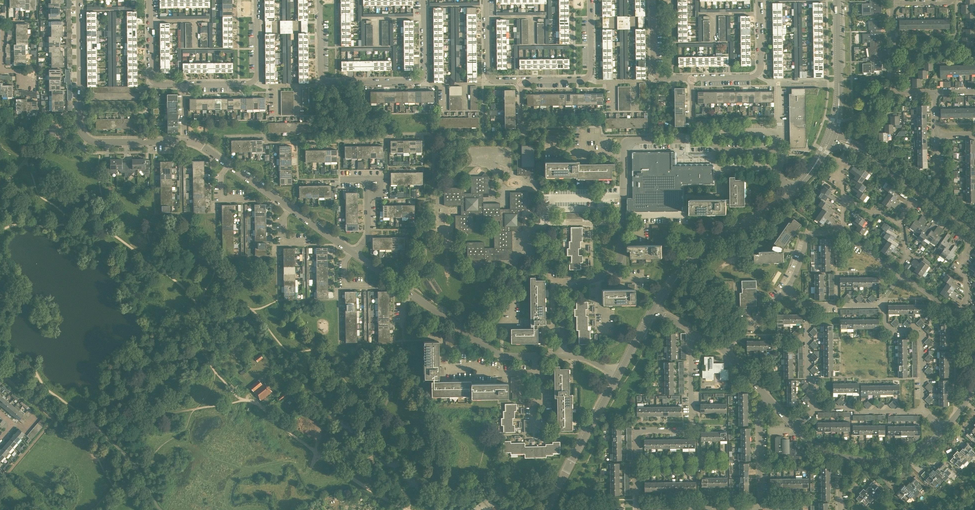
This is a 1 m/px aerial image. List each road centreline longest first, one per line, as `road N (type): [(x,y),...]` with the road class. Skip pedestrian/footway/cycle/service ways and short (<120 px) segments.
road 1 (residential): [(355,254),(192,142),(87,138),(80,125),(79,0)]
road 2 (residential): [(691,330),(691,423),(639,432),(637,500),(647,509),(719,509)]
road 3 (residential): [(423,0),(420,79),(328,82),(320,72),(319,0)]
road 4 (residential): [(563,355),(494,352),(355,254)]
road 5 (residential): [(793,190),(777,168),(723,167),(718,144),(630,141),(623,154)]
road 6 (track): [(408,509),(244,400)]
road 7 (tertiary): [(652,309),(698,253),(793,190)]
road 8 (residential): [(897,223),(913,200),(972,241),(958,270),(967,298),(956,313)]
road 9 (tertiary): [(974,230),(871,156),(831,137)]
road 10 (residential): [(563,355),(564,301),(612,270),(623,223)]
road 11 (tertiary): [(547,509),(618,374)]
road 12 (residential): [(256,0),(255,80),(184,85)]
road 13 (residential): [(719,509),(760,503),(759,410),(768,398)]
road 14 (residential): [(521,80),(588,77),(590,0)]
road 15 (residential): [(760,0),(758,74),(692,78)]
road 16 (tertiary): [(831,137),(839,103),(837,0)]
road 17 (residential): [(922,411),(920,333),(889,328),(885,304)]
road 18 (residential): [(934,91),(895,91),(893,4)]

